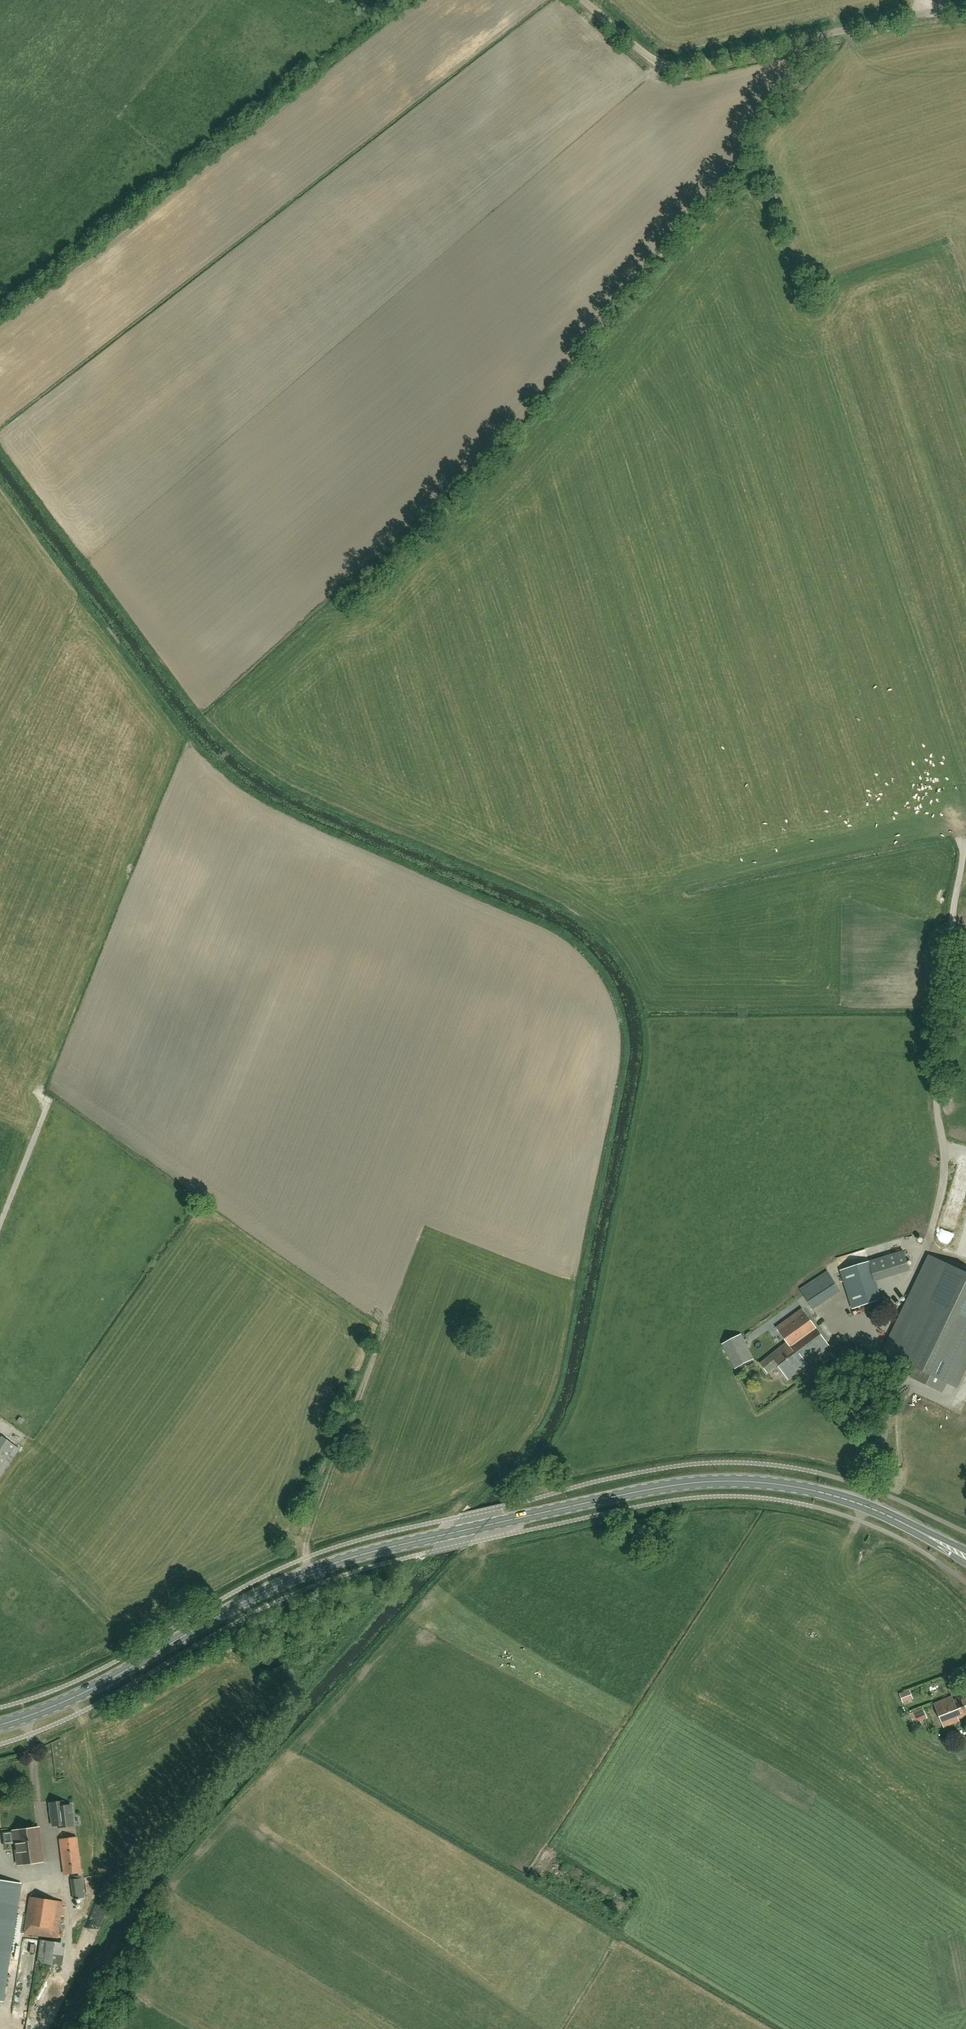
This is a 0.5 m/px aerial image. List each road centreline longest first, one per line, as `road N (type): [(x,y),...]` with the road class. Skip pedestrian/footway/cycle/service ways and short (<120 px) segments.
road 1 (primary): [(445,1534),(682,1483),(754,1482),(867,1506),(965,1557)]
road 2 (primary): [(445,1534),(261,1592),(0,1727)]
road 3 (unclassified): [(965,12),(677,69),(654,62),(582,0)]

